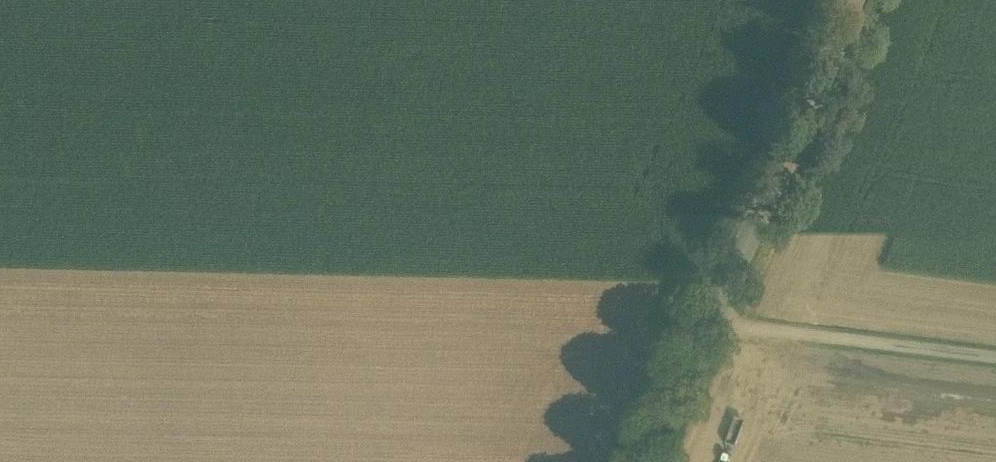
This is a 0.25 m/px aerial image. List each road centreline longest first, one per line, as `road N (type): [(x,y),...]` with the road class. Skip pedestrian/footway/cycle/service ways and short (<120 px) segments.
road 1 (tertiary): [(838,0),(650,461)]
road 2 (track): [(995,370),(705,333)]

